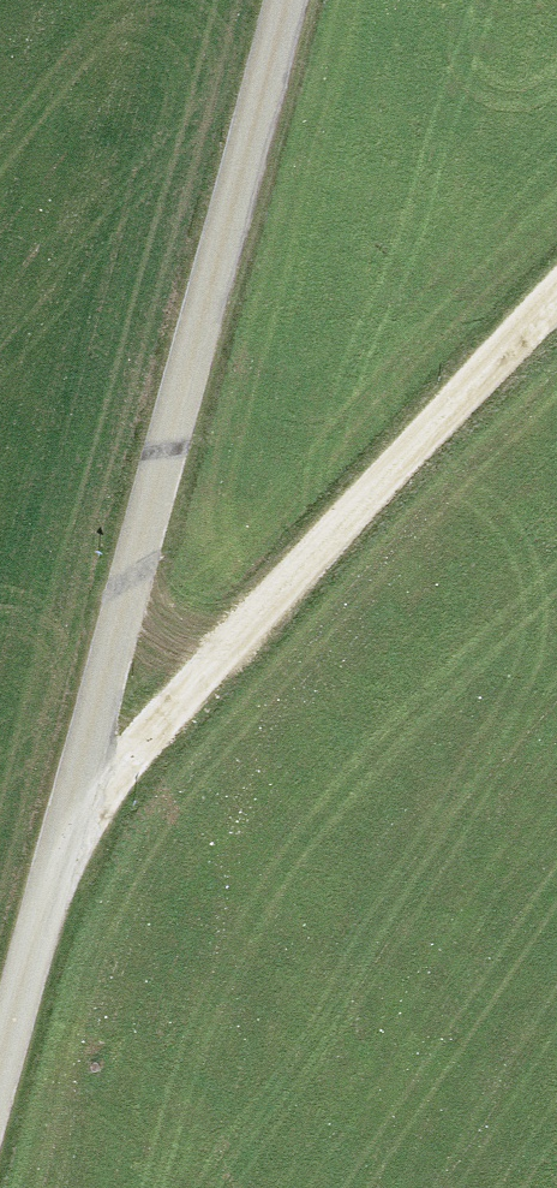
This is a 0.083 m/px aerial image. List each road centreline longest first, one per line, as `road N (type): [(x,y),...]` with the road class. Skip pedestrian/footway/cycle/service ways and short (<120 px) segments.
road 1 (unclassified): [(284,0),(0,1075)]
road 2 (track): [(70,825),(313,549),(556,312)]

